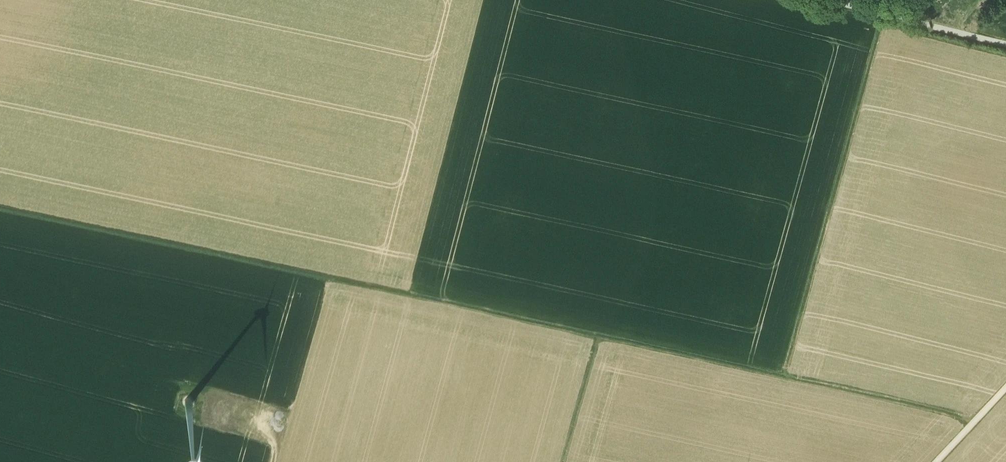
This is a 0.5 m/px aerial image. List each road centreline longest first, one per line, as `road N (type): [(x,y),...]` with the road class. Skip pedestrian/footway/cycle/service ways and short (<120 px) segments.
road 1 (track): [(973,425),(0,210)]
road 2 (track): [(785,378),(881,14)]
road 3 (track): [(1005,46),(824,0)]
road 4 (track): [(598,337),(563,461)]

